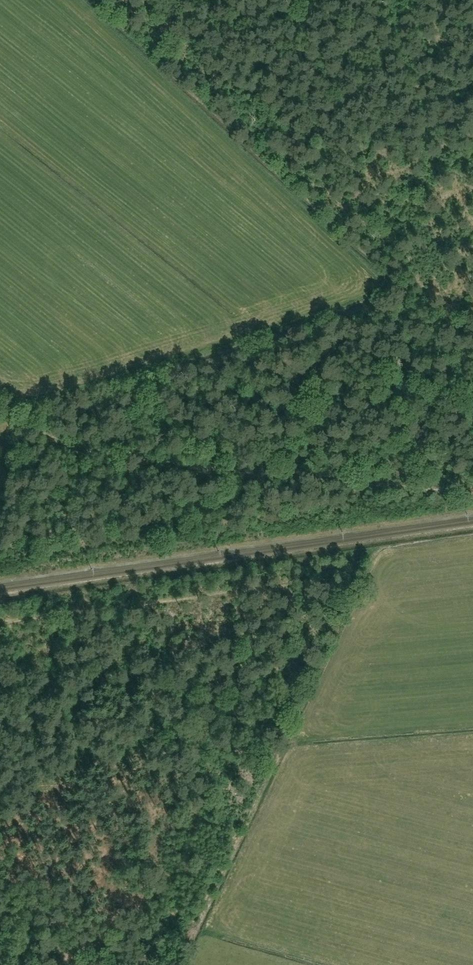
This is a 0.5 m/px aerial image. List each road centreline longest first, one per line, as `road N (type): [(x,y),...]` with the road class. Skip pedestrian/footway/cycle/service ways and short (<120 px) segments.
road 1 (track): [(0,415),(78,449),(205,470),(472,491)]

